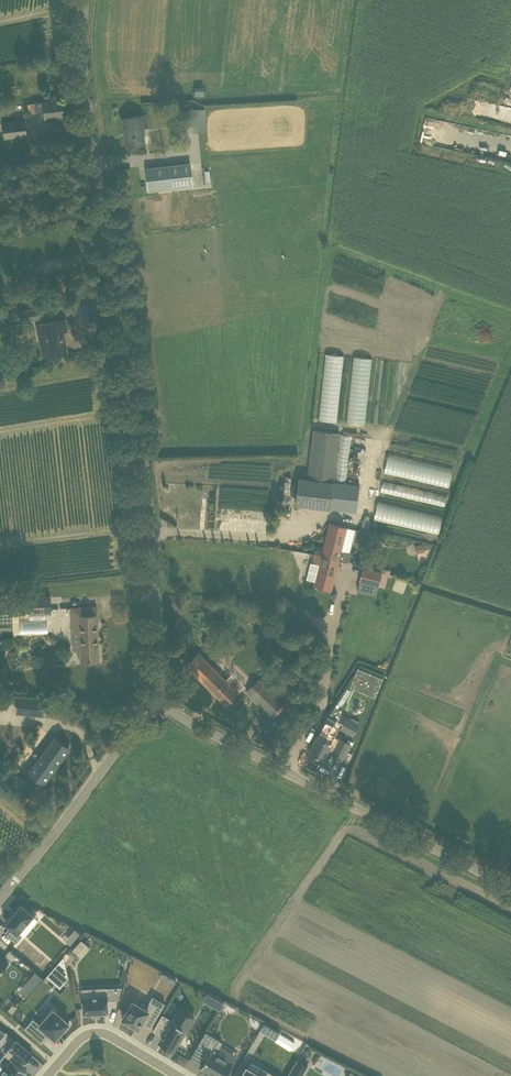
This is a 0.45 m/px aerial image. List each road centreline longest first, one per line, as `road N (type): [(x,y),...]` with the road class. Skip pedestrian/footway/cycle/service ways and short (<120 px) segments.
road 1 (unclassified): [(153,700),(160,676),(152,566),(87,125),(83,0)]
road 2 (unclassified): [(510,886),(153,700)]
road 3 (unclassified): [(0,898),(153,700)]
road 4 (residential): [(49,1075),(92,1033),(178,1075)]

